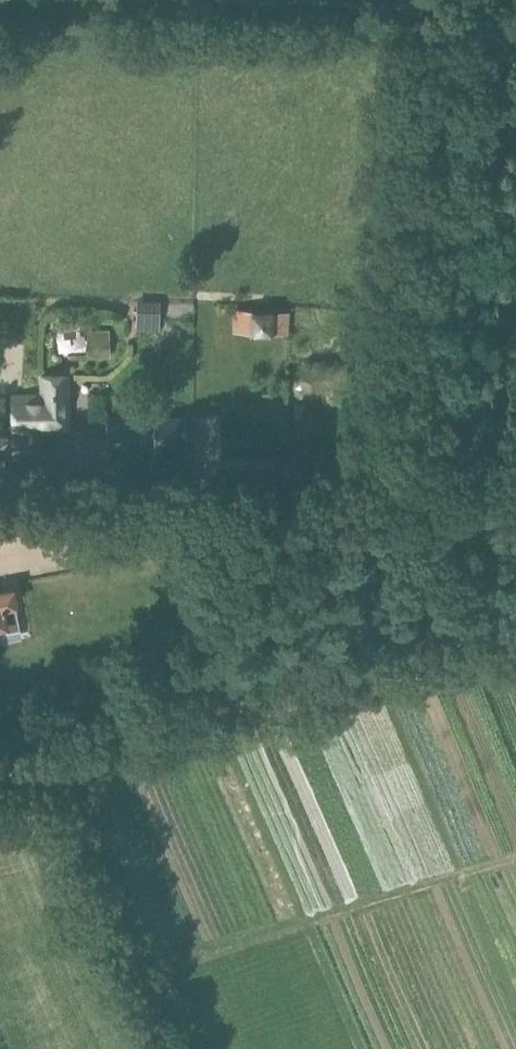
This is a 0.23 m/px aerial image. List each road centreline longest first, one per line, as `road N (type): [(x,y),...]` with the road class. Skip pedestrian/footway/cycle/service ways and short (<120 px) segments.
road 1 (unclassified): [(0,768),(239,694),(515,633)]
road 2 (track): [(40,756),(160,1048)]

